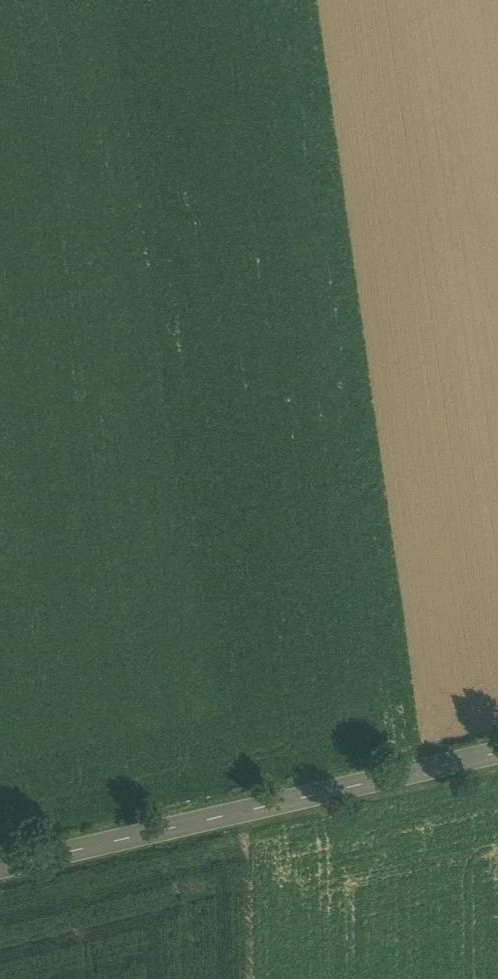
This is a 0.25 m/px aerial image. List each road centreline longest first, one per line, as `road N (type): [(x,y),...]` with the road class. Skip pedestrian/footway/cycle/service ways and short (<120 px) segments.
road 1 (unclassified): [(0,867),(497,750)]

